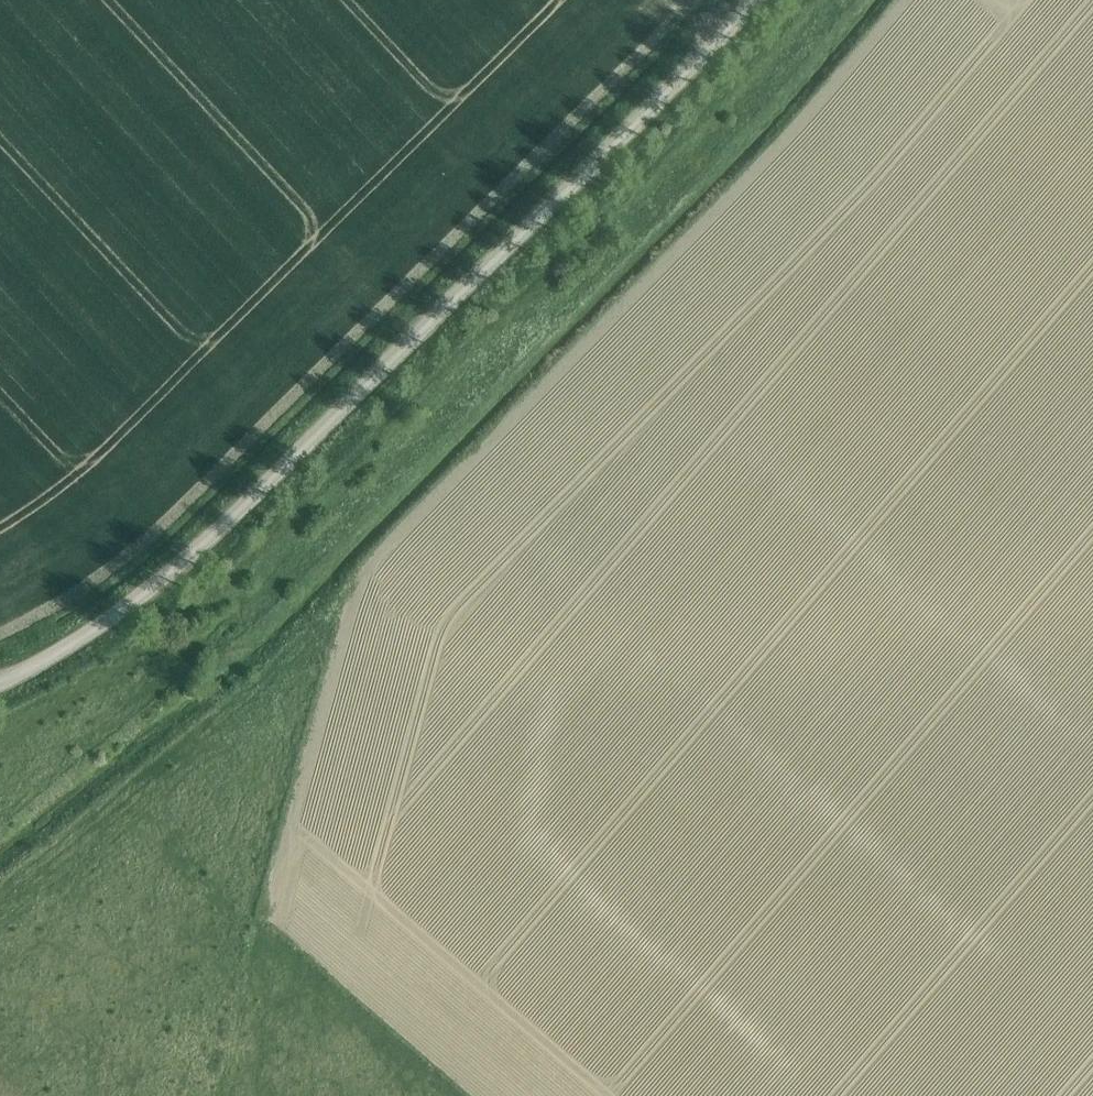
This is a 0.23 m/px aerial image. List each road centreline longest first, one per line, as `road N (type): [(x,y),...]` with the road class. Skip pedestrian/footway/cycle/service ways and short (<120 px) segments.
road 1 (unclassified): [(752,0),(214,532),(95,630),(0,681)]

